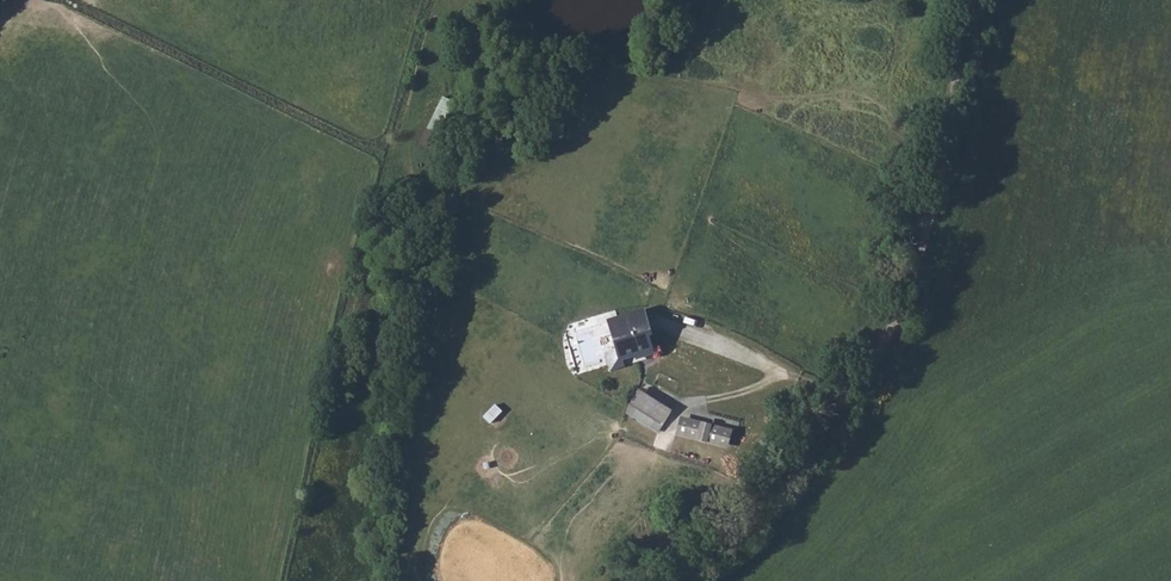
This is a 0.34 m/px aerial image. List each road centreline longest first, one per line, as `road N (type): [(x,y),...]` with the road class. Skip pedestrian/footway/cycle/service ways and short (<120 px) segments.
road 1 (track): [(977,0),(925,247),(899,331),(851,403)]

